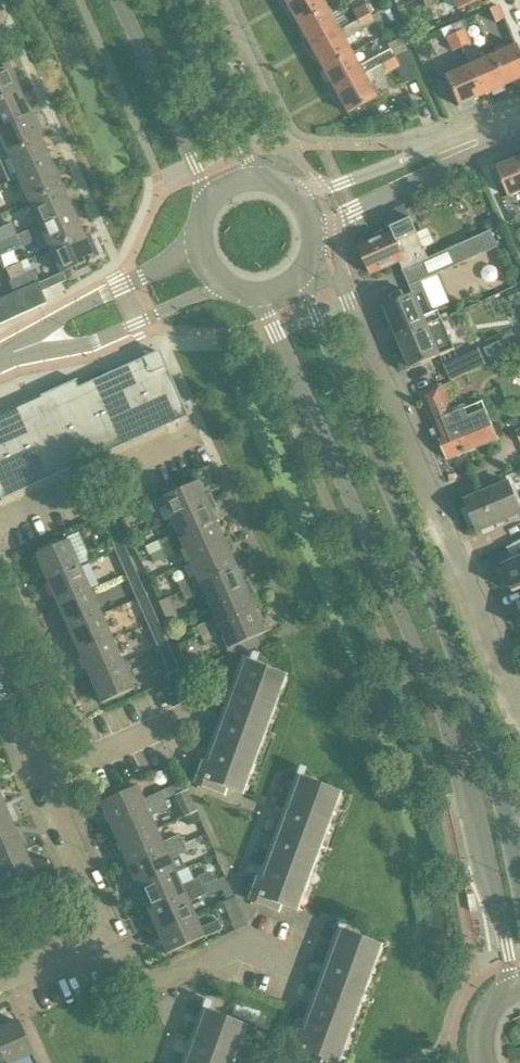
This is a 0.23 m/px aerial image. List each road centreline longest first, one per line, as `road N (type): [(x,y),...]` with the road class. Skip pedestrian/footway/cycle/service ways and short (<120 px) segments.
road 1 (secondary): [(259,295),(441,710),(472,807),(512,989)]
road 2 (secondary): [(519,862),(456,671),(301,273)]
road 3 (residential): [(519,699),(347,287),(337,222)]
road 4 (secondary): [(119,0),(199,176),(205,208)]
road 5 (tertiary): [(14,354),(88,346),(226,287)]
road 6 (residential): [(0,523),(203,432)]
road 7 (residential): [(298,975),(236,949),(153,984),(121,930)]
road 8 (tertiary): [(198,241),(168,266),(71,312),(14,354)]
road 9 (residential): [(492,136),(292,191)]
road 10 (residential): [(40,778),(202,705)]
road 11 (residential): [(337,222),(492,136)]
road 12 (residential): [(121,930),(40,778)]
road 13 (residential): [(40,778),(0,644)]
road 14 (residential): [(0,986),(121,930)]

